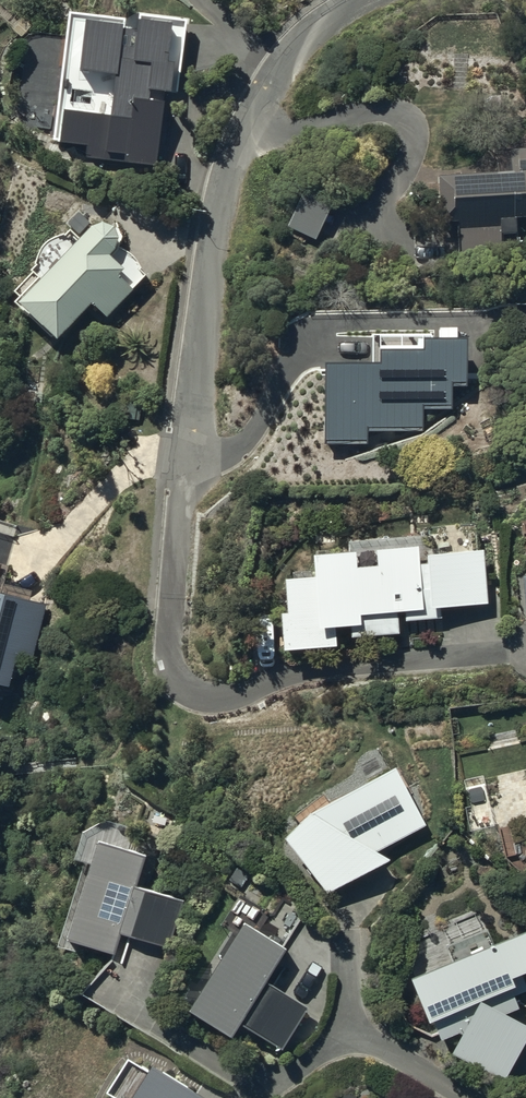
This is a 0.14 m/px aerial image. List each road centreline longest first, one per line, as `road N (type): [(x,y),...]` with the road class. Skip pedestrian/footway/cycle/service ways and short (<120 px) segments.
road 1 (residential): [(370,0),(335,19),(269,92),(228,183),(191,390),(168,644)]

